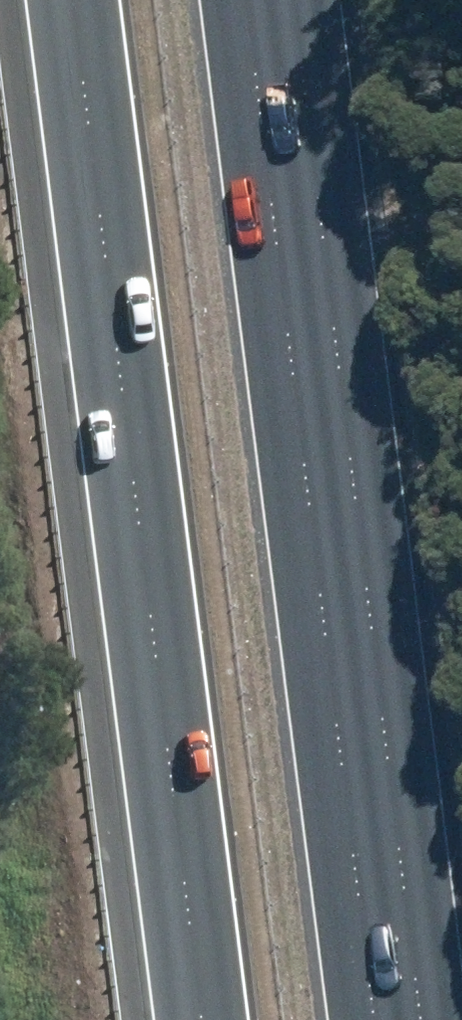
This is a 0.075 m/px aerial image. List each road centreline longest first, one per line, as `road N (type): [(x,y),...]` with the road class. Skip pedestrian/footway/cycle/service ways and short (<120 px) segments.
road 1 (motorway): [(198,1019),(68,0)]
road 2 (motorway): [(287,0),(413,1019)]

